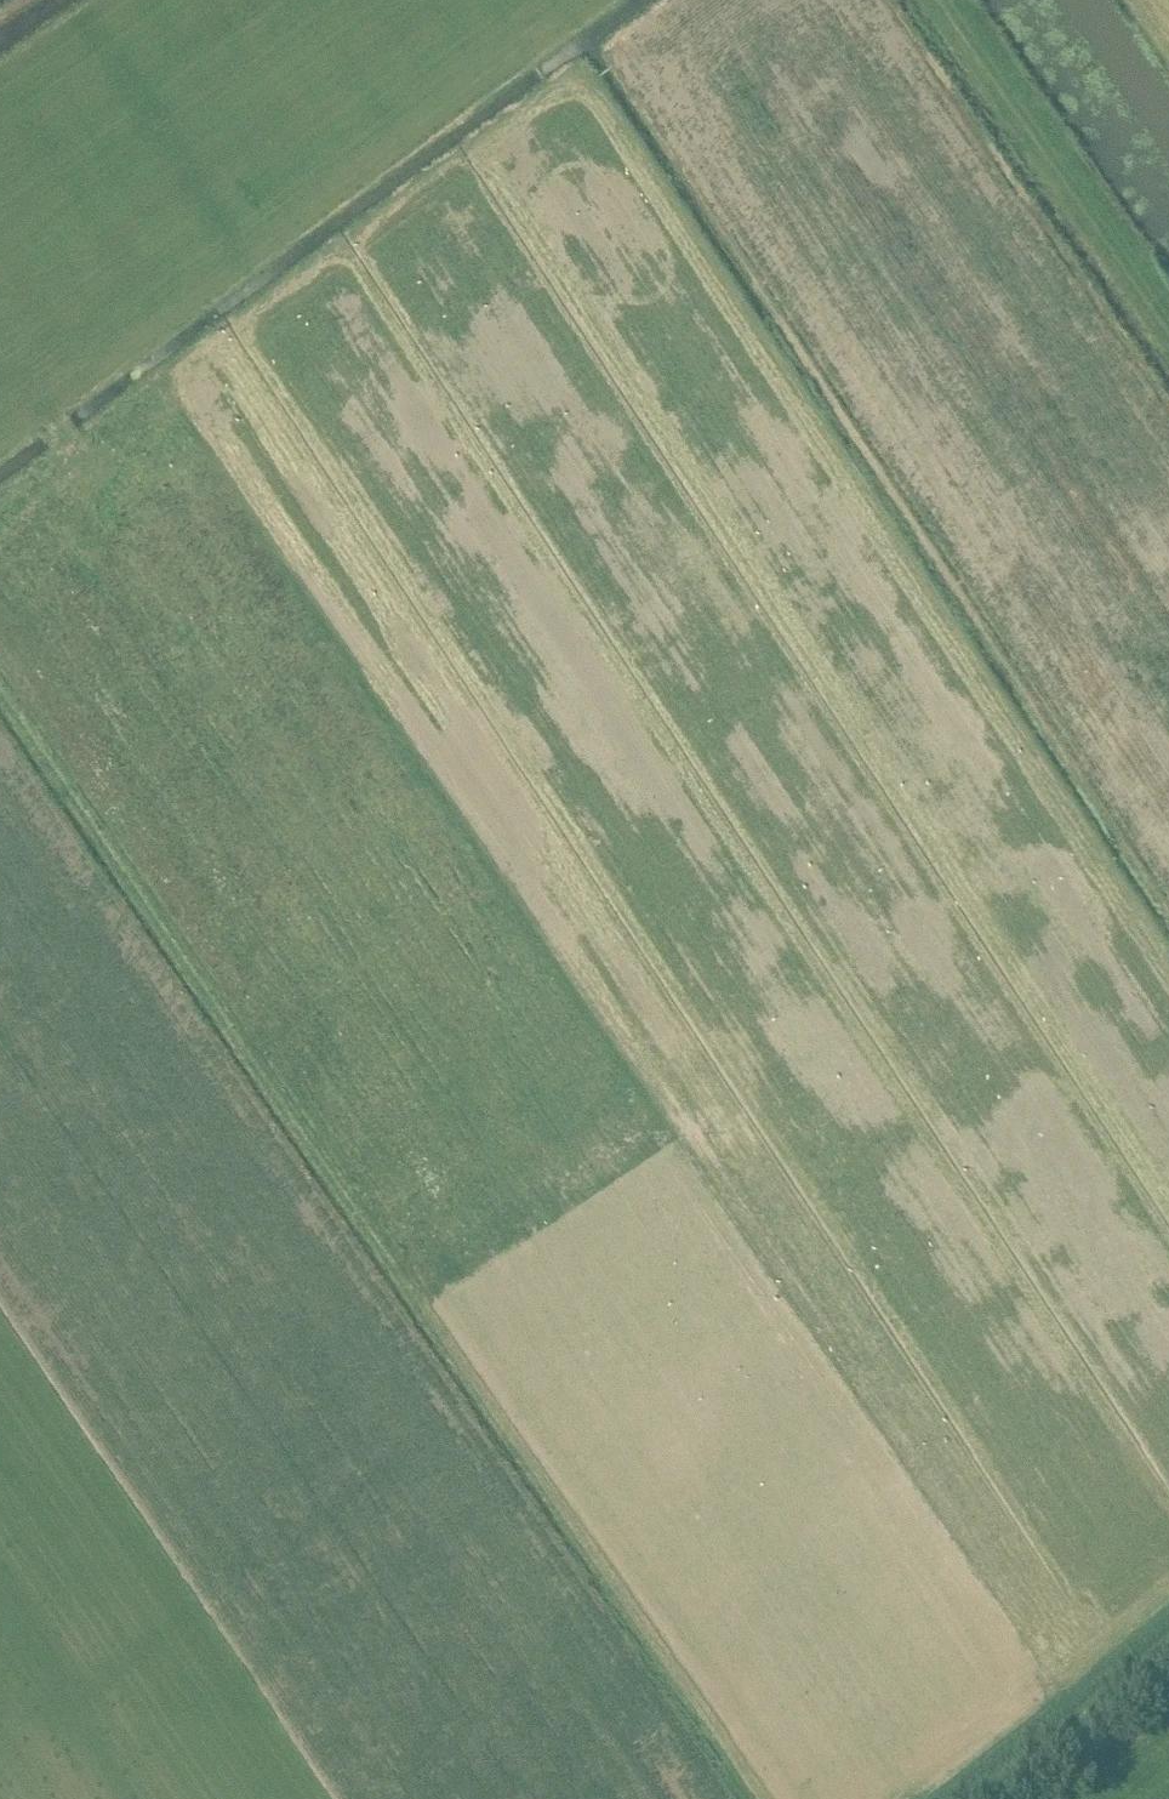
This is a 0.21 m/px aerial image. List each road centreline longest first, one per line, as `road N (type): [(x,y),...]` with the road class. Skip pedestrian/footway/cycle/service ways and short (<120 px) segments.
road 1 (unclassified): [(995,1798),(1168,1654)]

